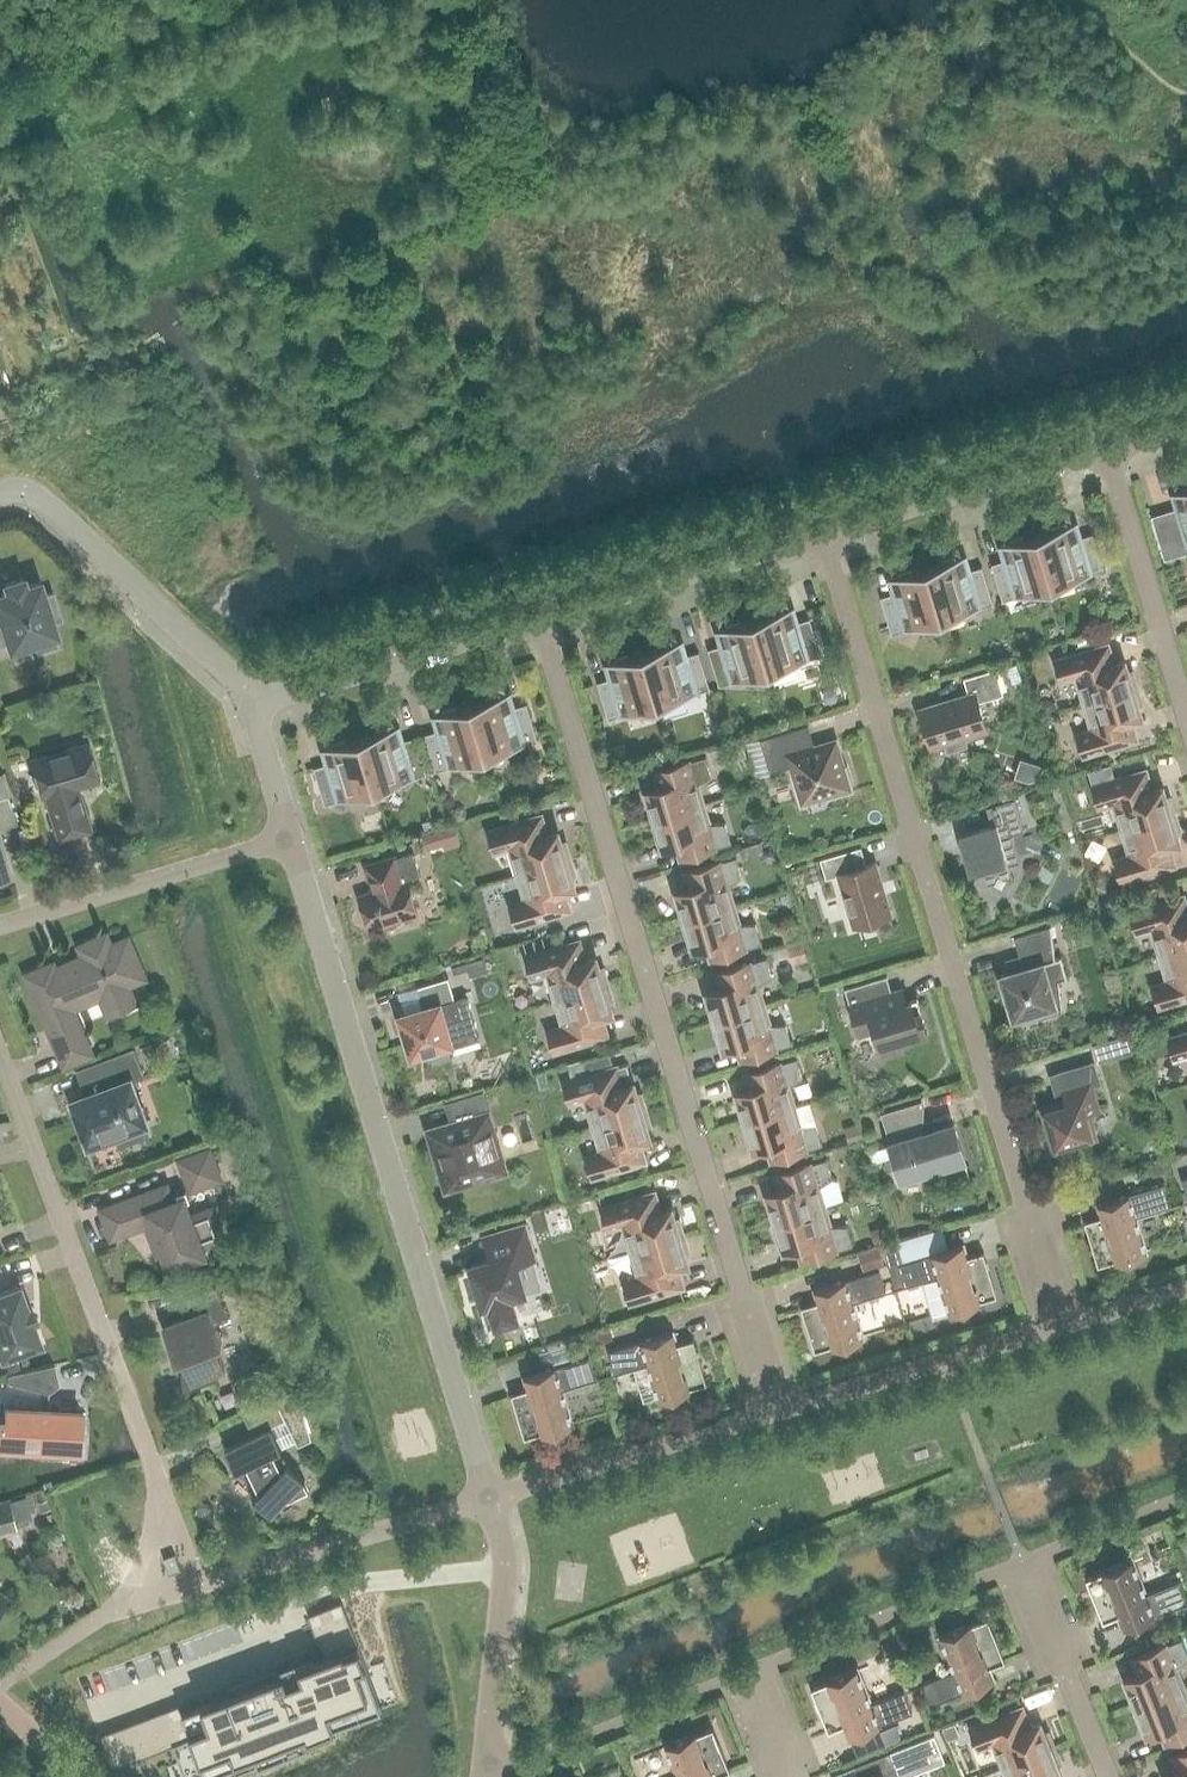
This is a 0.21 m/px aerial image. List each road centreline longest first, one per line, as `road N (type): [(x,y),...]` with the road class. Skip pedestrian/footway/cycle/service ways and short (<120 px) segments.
road 1 (residential): [(774,1414),(540,617)]
road 2 (residential): [(1058,1328),(828,532)]
road 3 (residential): [(490,1500),(289,839)]
road 4 (residential): [(157,1502),(0,1062)]
road 5 (residential): [(0,495),(44,510),(237,680),(252,704)]
road 6 (residential): [(197,1586),(490,1500)]
road 7 (residential): [(0,927),(289,839)]
road 8 (residential): [(252,704),(540,617)]
road 9 (residential): [(1022,1565),(742,1675)]
road 10 (residential): [(540,617),(828,532)]
road 11 (residential): [(490,1500),(774,1414)]
road 12 (residential): [(774,1414),(1058,1328)]
road 13 (residential): [(828,532),(1107,450)]
road 14 (residential): [(1186,715),(1107,450)]
road 15 (residential): [(742,1675),(519,1764),(484,1763)]
road 16 (residential): [(484,1763),(507,1573),(490,1500)]
road 17 (residential): [(1106,1776),(1022,1565)]
road 18 (residential): [(1186,1499),(1022,1565)]
road 19 (residential): [(289,839),(252,704)]
road 20 (residential): [(1058,1328),(1186,1289)]

